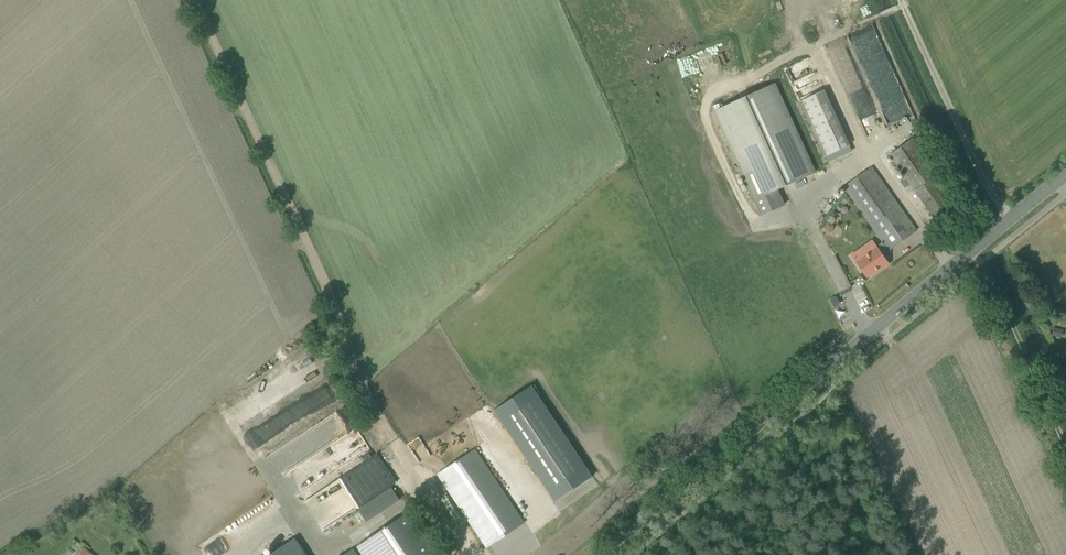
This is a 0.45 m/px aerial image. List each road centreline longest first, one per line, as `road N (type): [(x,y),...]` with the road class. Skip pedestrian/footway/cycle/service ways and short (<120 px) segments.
road 1 (tertiary): [(598,554),(1065,174)]
road 2 (track): [(394,442),(193,0)]
road 3 (track): [(902,0),(989,190),(1011,219)]
road 4 (track): [(1065,452),(979,265)]

